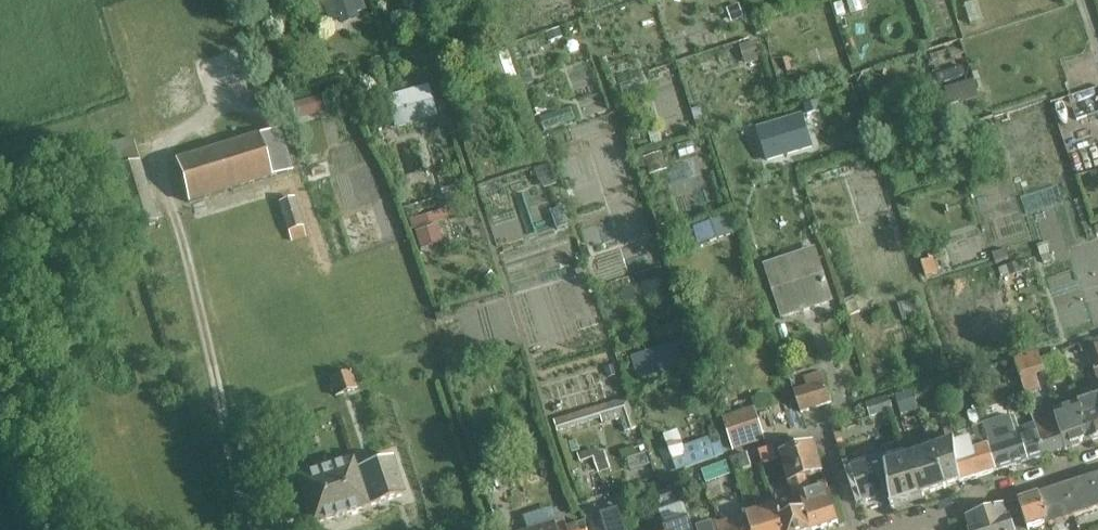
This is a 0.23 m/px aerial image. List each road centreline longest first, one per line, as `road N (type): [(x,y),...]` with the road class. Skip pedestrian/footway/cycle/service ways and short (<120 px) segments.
road 1 (residential): [(887,529),(1097,462)]

